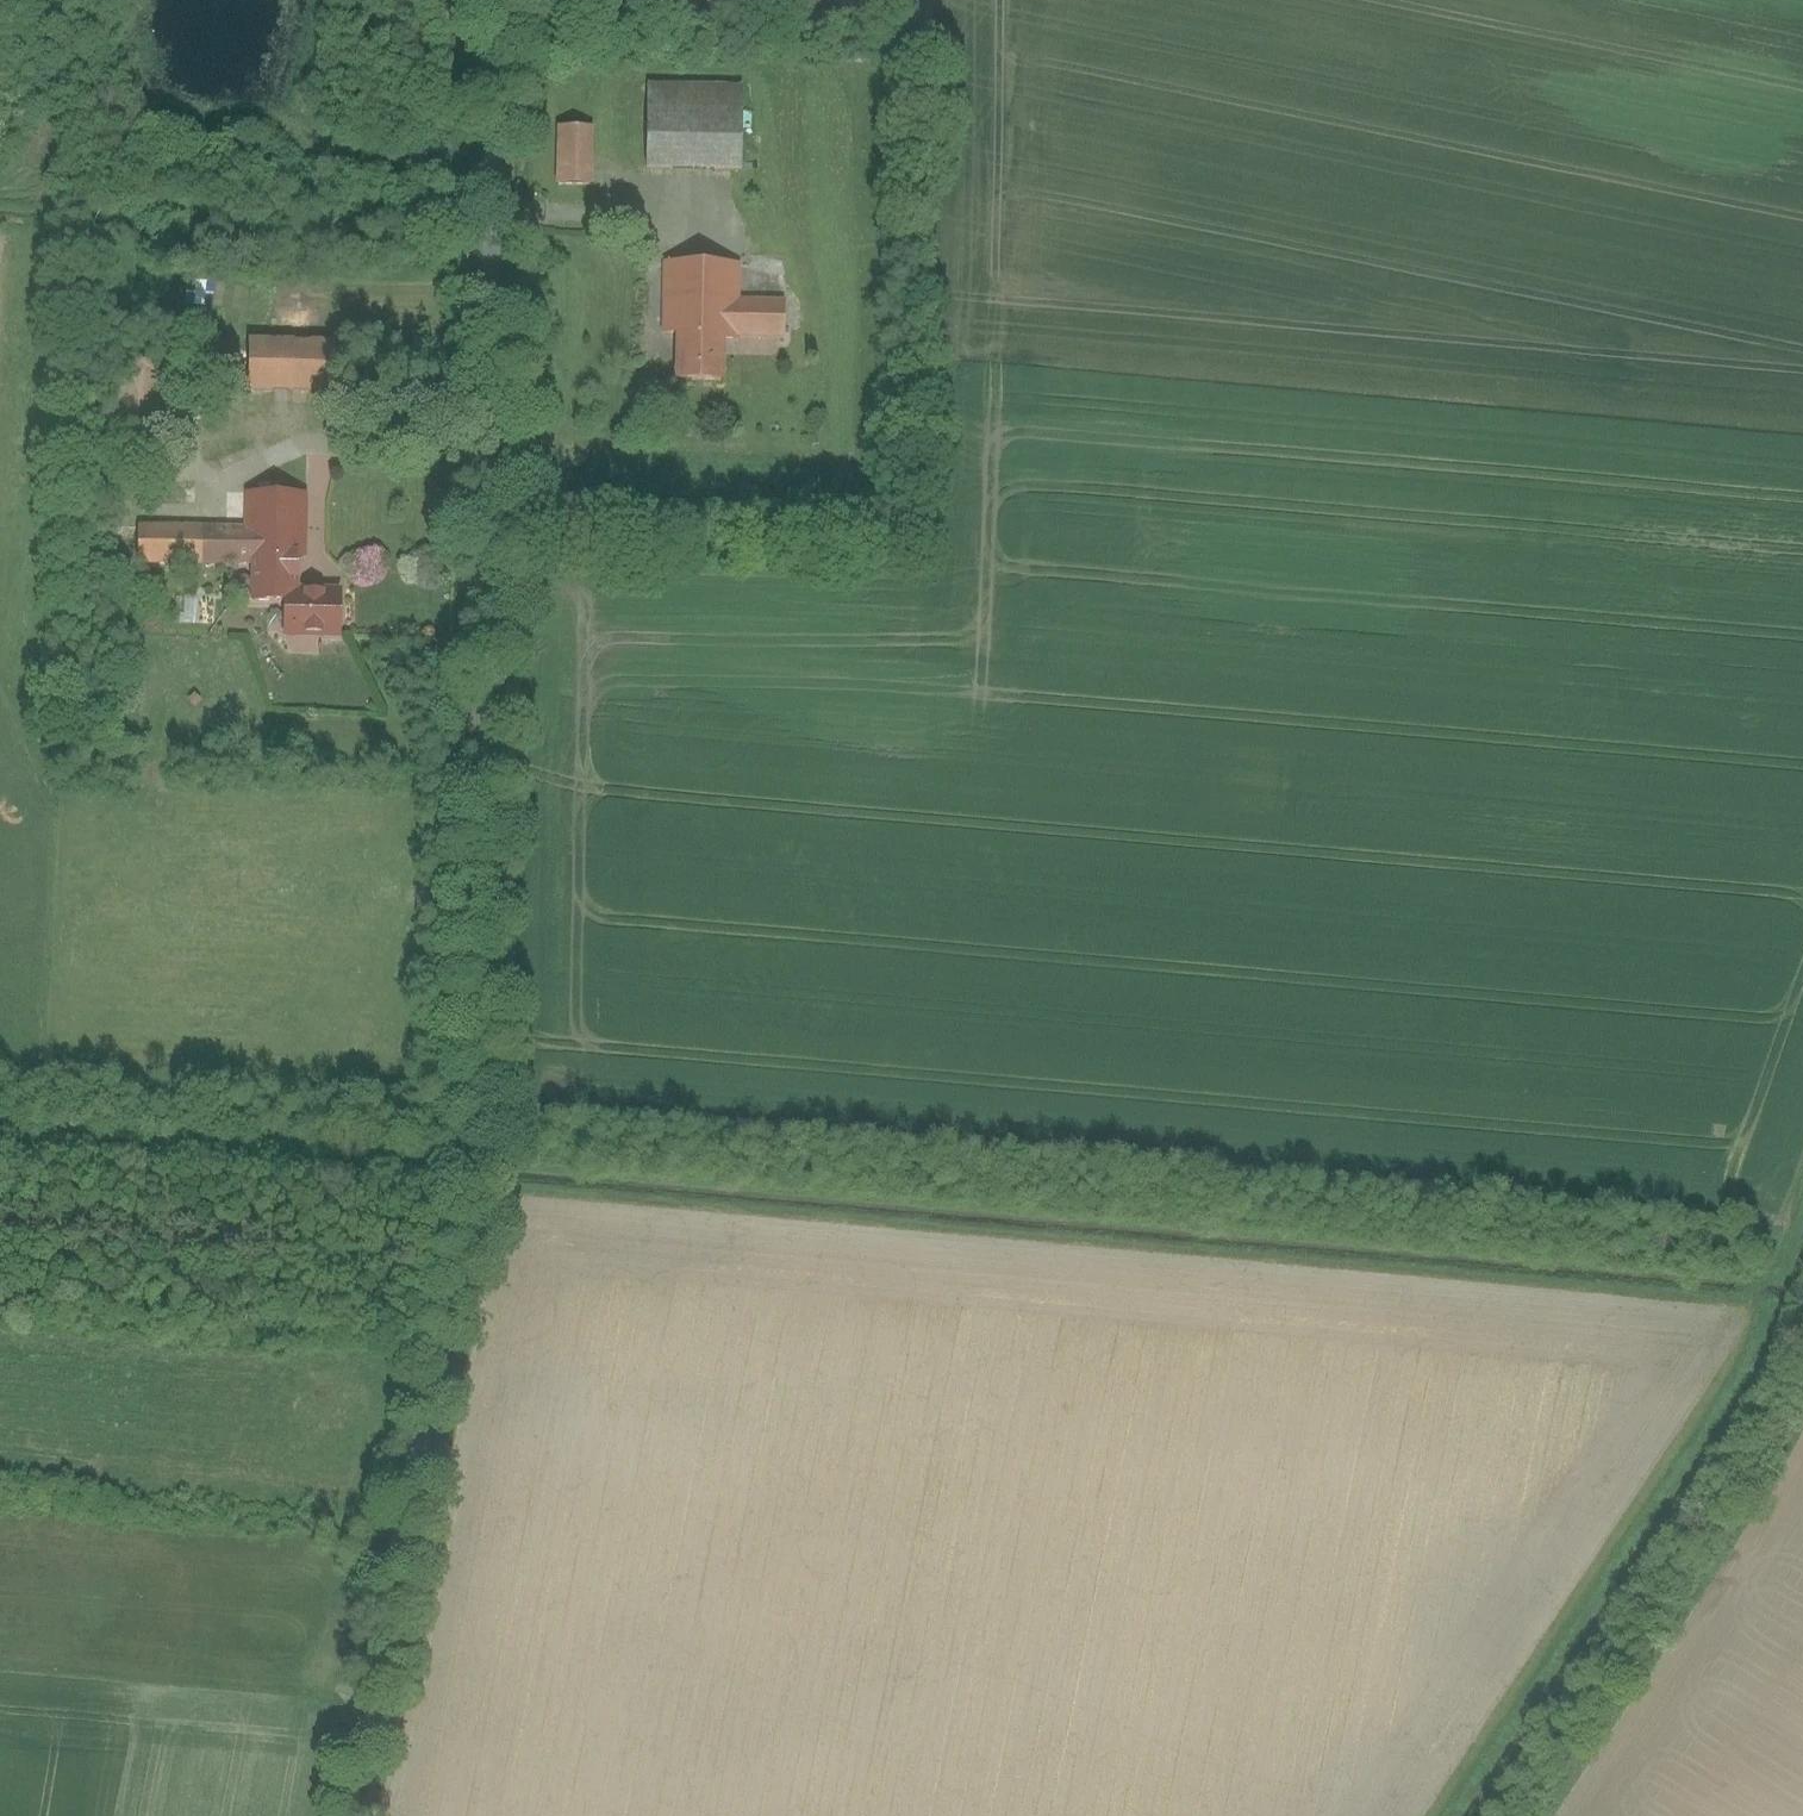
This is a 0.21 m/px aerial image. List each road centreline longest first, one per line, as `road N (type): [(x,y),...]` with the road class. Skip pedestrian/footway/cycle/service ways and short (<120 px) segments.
road 1 (unclassified): [(501,0),(481,1021),(470,1171),(352,1815)]

